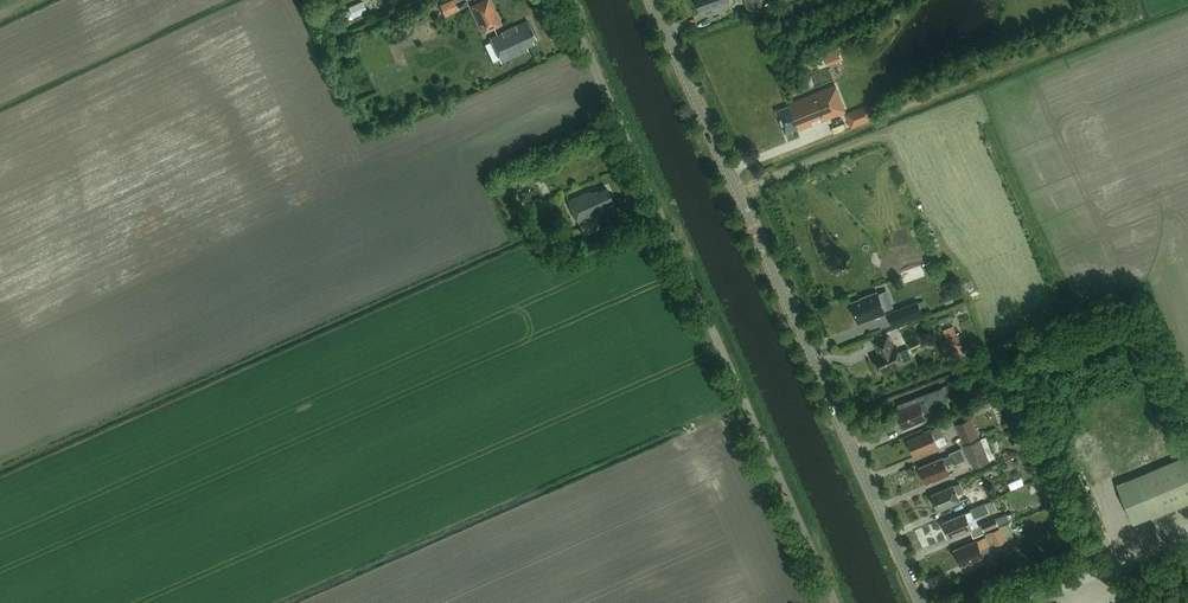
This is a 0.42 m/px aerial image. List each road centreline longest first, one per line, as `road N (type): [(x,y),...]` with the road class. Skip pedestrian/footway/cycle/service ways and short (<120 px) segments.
road 1 (tertiary): [(922,602),(651,0)]
road 2 (unclassified): [(836,602),(565,0)]

